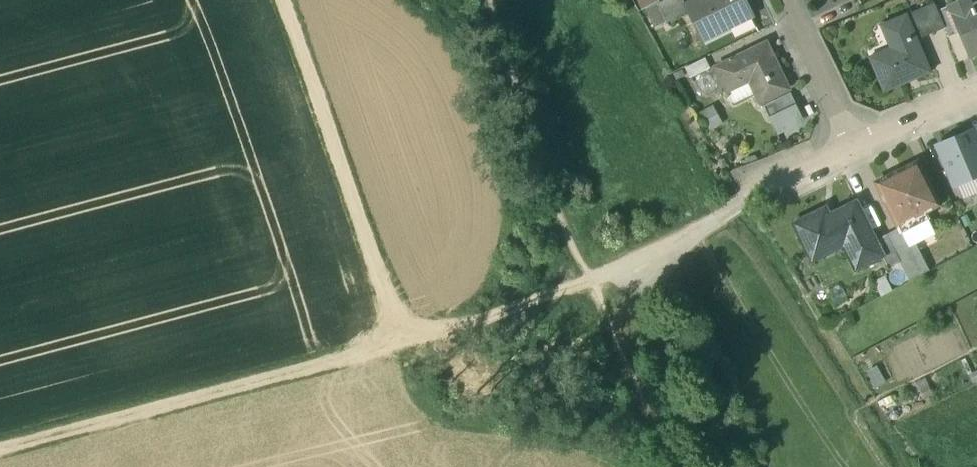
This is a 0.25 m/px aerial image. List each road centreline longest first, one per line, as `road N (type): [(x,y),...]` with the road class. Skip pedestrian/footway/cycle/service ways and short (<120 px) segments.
road 1 (track): [(591,279),(411,342),(0,452)]
road 2 (track): [(411,342),(277,0)]
road 3 (residential): [(852,144),(591,279)]
road 4 (residential): [(852,144),(780,0)]
road 5 (residential): [(976,93),(852,144)]

